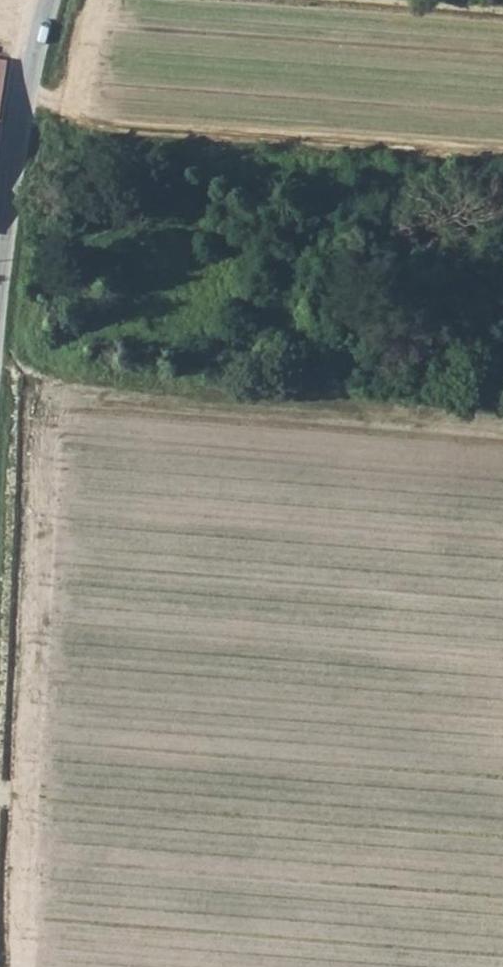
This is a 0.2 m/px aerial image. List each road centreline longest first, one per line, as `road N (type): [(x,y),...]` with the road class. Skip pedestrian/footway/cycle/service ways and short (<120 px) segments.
road 1 (residential): [(53,0),(24,129),(0,314)]

